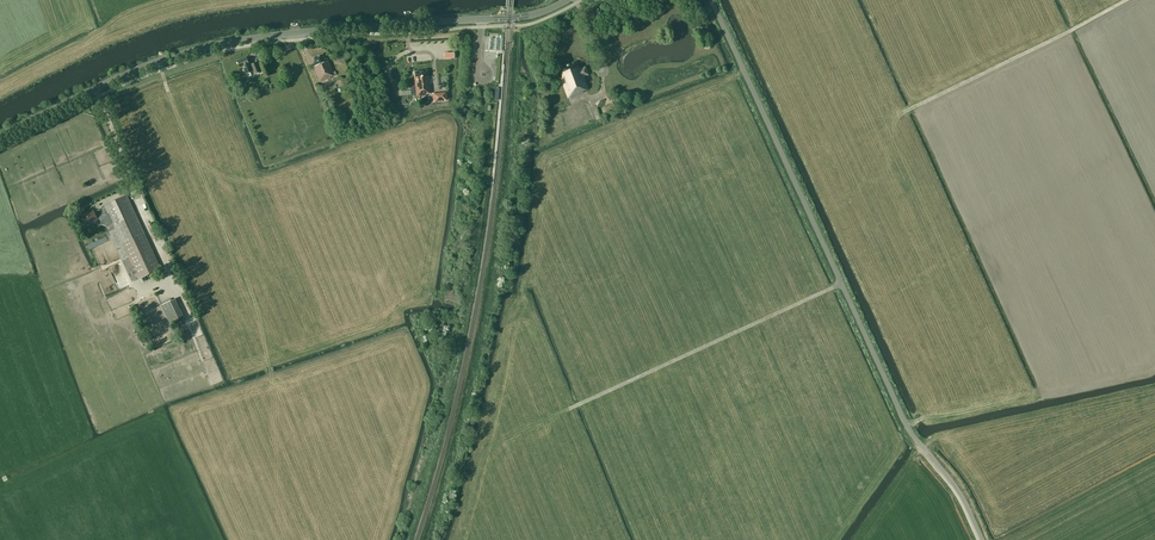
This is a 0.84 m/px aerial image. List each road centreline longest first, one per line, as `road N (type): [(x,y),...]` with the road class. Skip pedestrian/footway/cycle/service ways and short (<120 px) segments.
road 1 (unclassified): [(982,539),(939,458),(916,441),(710,0)]
road 2 (tertiary): [(0,135),(120,76),(208,46),(509,18),(565,0)]
road 3 (track): [(1125,0),(906,112)]

